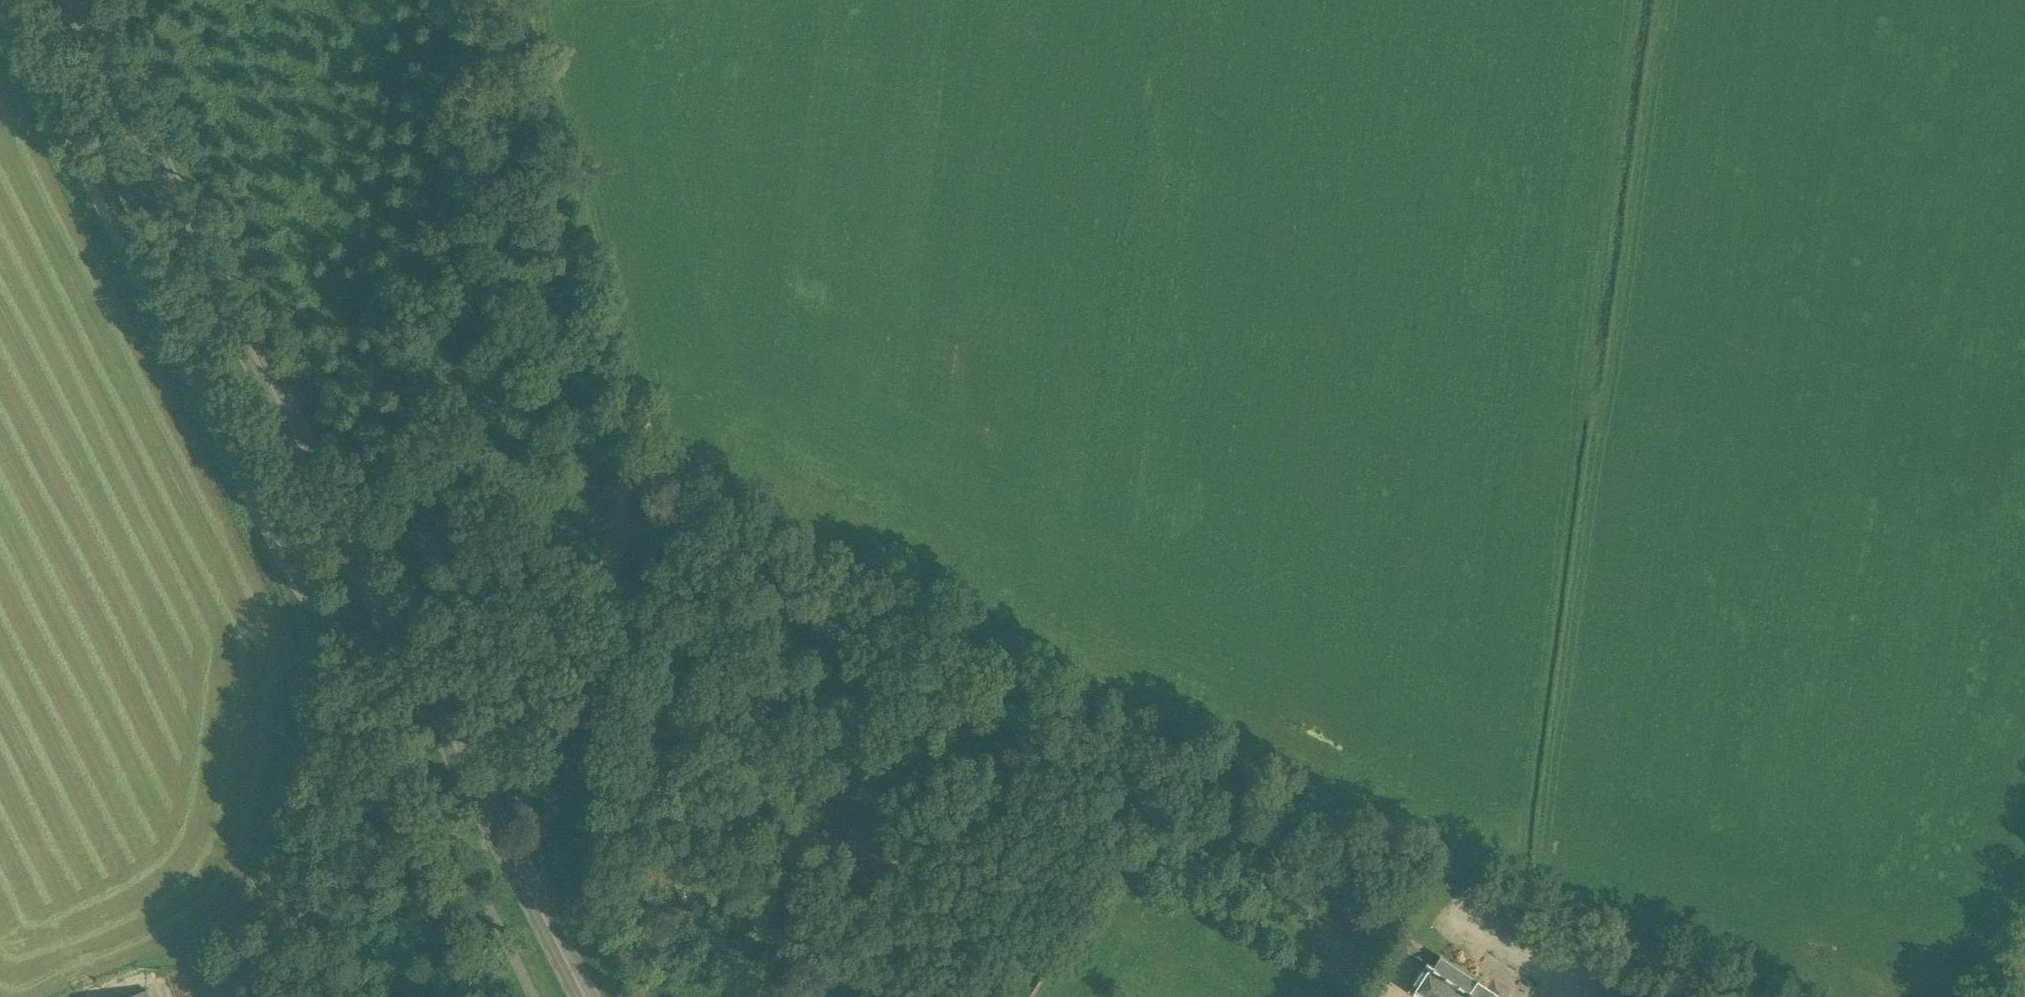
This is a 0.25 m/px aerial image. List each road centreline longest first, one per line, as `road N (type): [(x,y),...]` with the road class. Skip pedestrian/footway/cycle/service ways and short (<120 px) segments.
road 1 (track): [(623,534),(656,514),(692,523),(1683,996)]
road 2 (primary): [(585,996),(72,0)]
road 3 (track): [(501,785),(623,534),(627,431),(506,0)]

